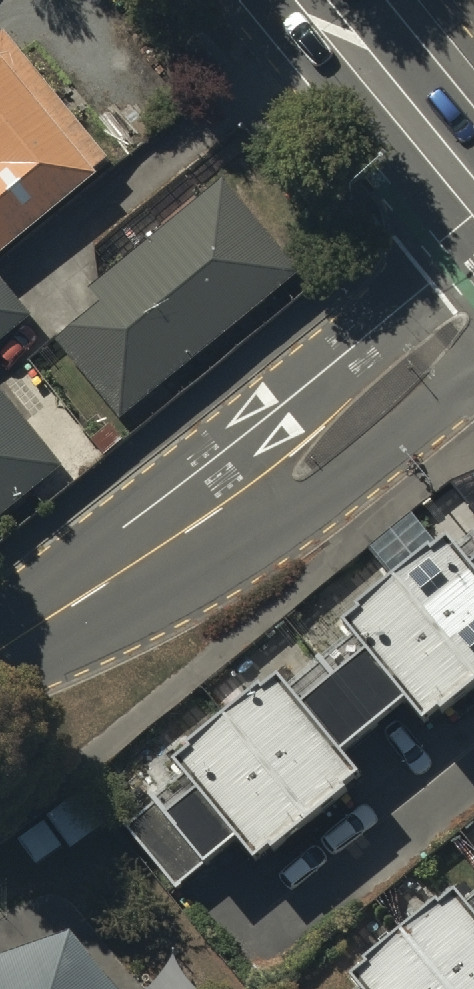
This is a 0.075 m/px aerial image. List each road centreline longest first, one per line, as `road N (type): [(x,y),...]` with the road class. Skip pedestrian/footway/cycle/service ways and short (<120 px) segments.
road 1 (unclassified): [(10,642),(130,524),(473,243)]
road 2 (unclassified): [(473,377),(324,497),(190,577),(10,642)]
road 3 (primary): [(473,196),(313,0)]

